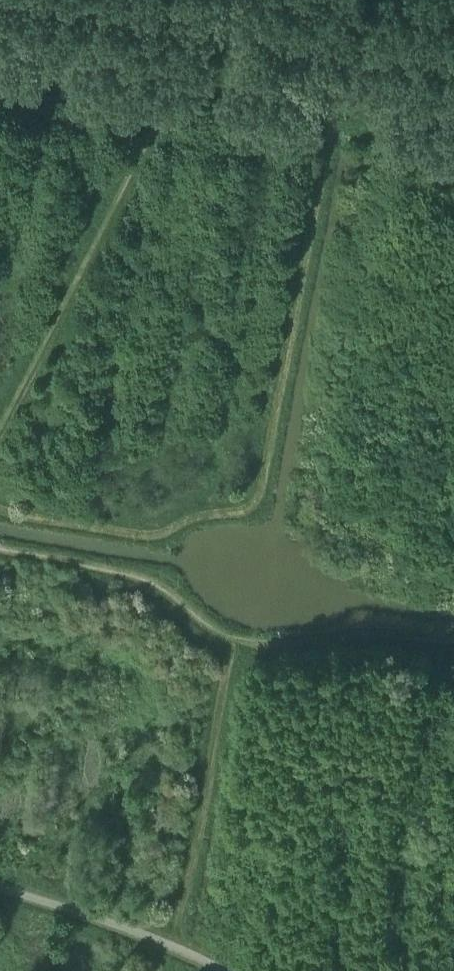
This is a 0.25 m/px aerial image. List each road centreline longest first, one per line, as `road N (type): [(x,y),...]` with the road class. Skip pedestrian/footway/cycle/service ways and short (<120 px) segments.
road 1 (track): [(224,1),(0,429)]
road 2 (track): [(453,643),(360,627),(316,642),(242,641),(161,585),(0,549)]
road 3 (track): [(224,1),(453,39)]

